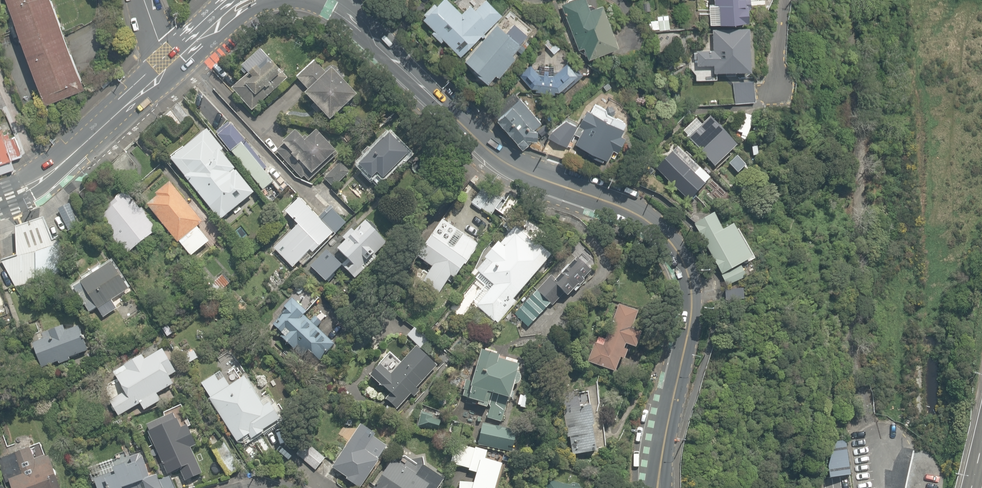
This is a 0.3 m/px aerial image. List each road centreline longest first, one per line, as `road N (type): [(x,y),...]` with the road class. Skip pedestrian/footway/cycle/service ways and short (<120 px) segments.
road 1 (secondary): [(656,487),(691,315),(688,274),(674,246),(623,207),(532,175),(487,149),(333,0)]
road 2 (secondary): [(174,60),(48,175),(0,199)]

